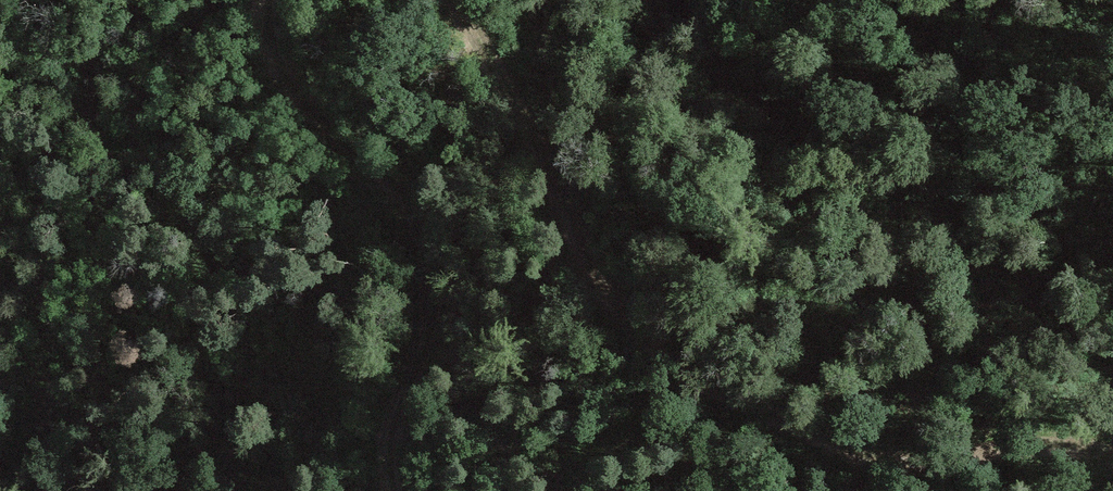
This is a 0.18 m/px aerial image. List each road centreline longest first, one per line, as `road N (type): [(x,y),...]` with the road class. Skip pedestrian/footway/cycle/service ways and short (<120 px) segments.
road 1 (track): [(1112,458),(1040,445),(906,463),(881,459),(673,361),(615,305),(457,0)]
road 2 (track): [(1112,365),(1039,286),(970,235),(740,92),(695,49),(669,0)]
road 3 (track): [(268,0),(265,22),(286,83),(405,196),(419,222),(428,325),(393,417),(386,469),(392,490)]

